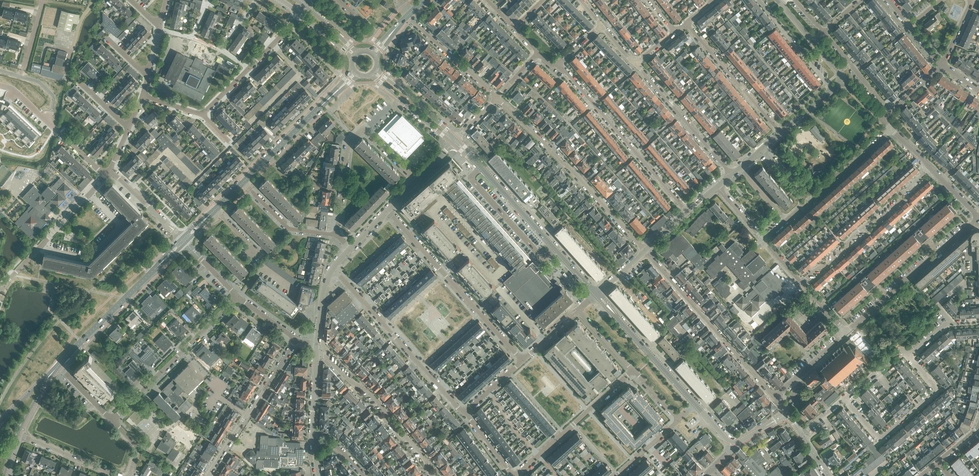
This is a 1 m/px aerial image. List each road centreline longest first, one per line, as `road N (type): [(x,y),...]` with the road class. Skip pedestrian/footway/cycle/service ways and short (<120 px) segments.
road 1 (residential): [(645,251),(497,97)]
road 2 (residential): [(523,361),(388,211)]
road 3 (residential): [(645,251),(776,397)]
road 4 (residential): [(559,65),(687,211)]
road 5 (residential): [(130,189),(167,153),(193,178),(230,144),(203,114)]
road 6 (residential): [(112,420),(240,298)]
road 7 (secondary): [(59,366),(183,240)]
road 8 (tertiary): [(596,294),(478,164)]
road 9 (residential): [(346,283),(466,411)]
road 10 (residential): [(909,357),(937,390),(879,441),(844,400)]
road 11 (residential): [(846,333),(978,219)]
road 12 (residential): [(802,283),(900,204),(930,168)]
road 13 (residential): [(433,475),(368,392),(316,354)]
road 14 (residential): [(209,475),(296,341)]
road 15 (residential): [(515,475),(633,370)]
road 16 (tertiary): [(695,403),(596,294)]
road 17 (residential): [(732,174),(635,64)]
road 18 (residential): [(780,132),(686,23)]
road 19 (residential): [(89,193),(121,227),(88,259),(40,245)]
road 20 (residential): [(105,176),(1,84)]
road 21 (residential): [(892,131),(787,220)]
road 22 (secondary): [(244,182),(335,93)]
road 23 (residential): [(406,18),(497,97)]

